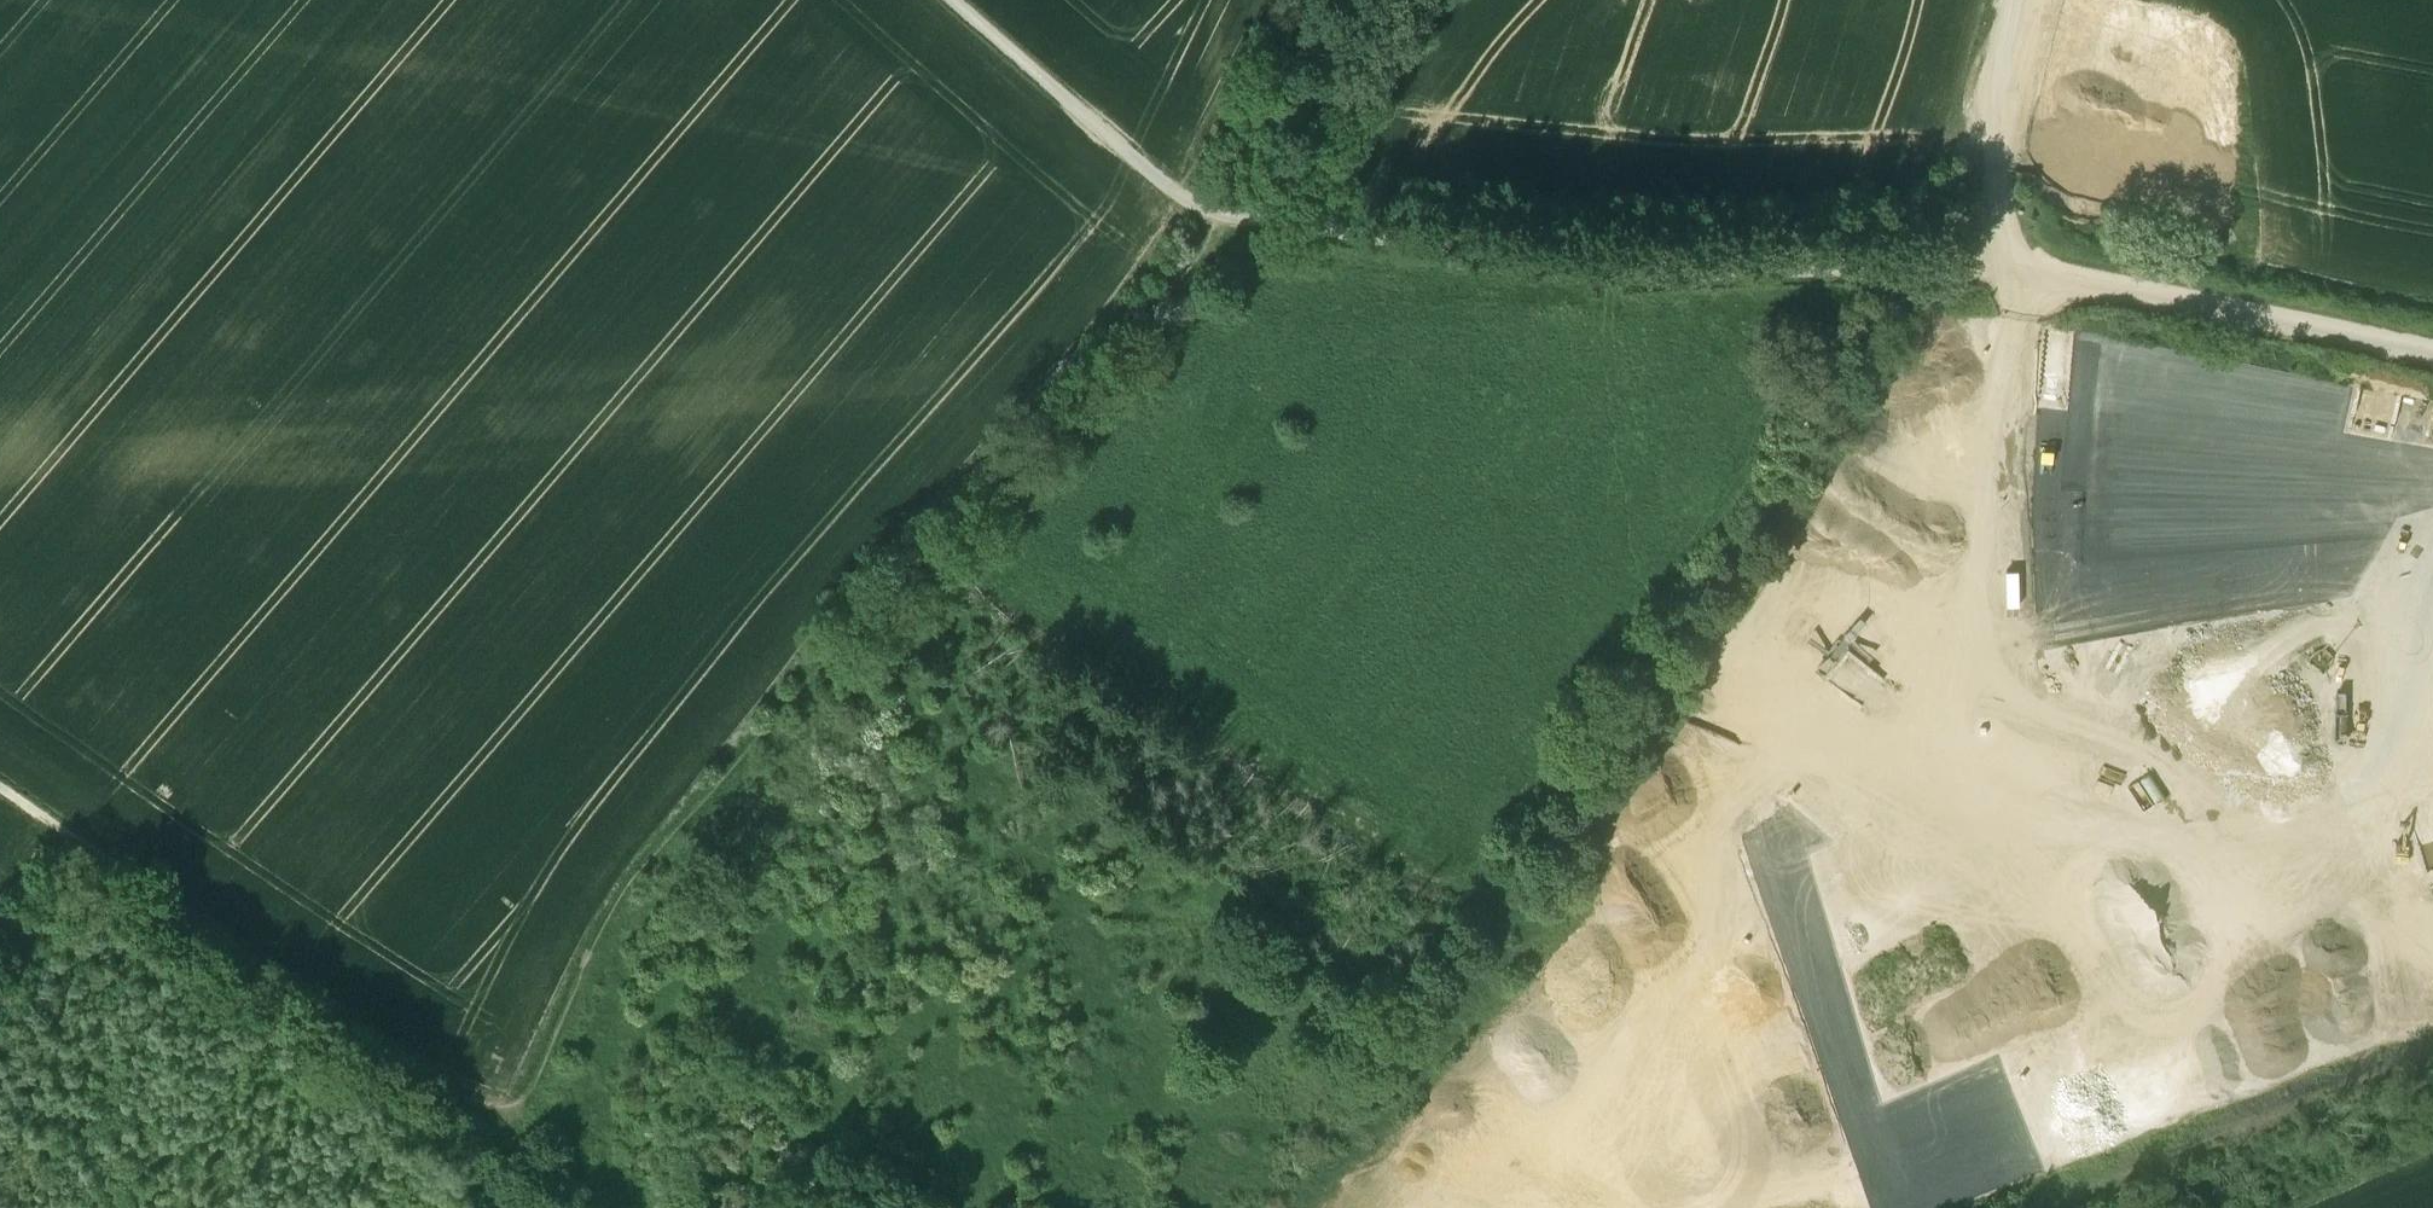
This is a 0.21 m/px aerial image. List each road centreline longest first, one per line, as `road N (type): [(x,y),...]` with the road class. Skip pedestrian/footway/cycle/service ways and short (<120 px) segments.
road 1 (track): [(945,0),(1153,183),(1220,216),(1598,269),(1989,273)]
road 2 (track): [(1883,272),(1888,305),(1284,1207)]
road 3 (track): [(1321,0),(1220,216)]
road 4 (track): [(2252,1207),(2432,1140)]

